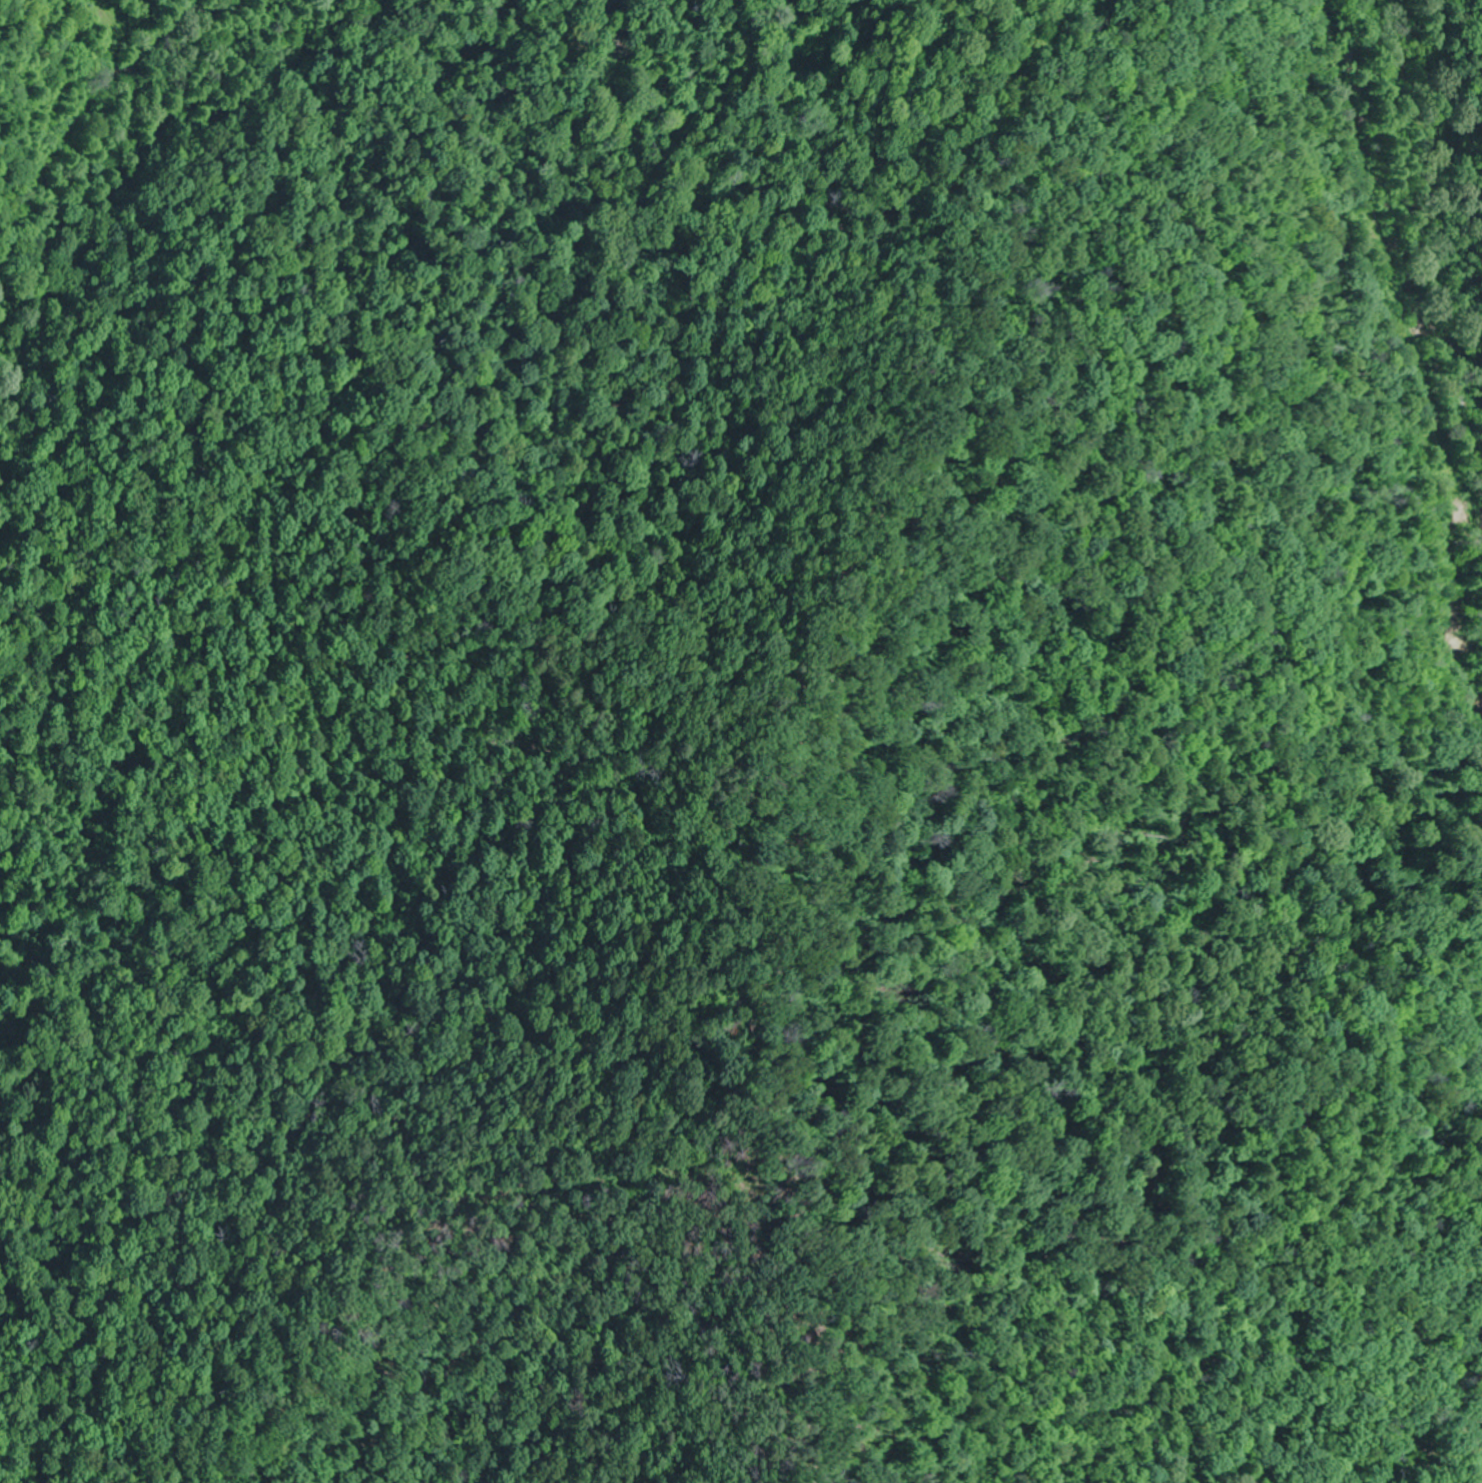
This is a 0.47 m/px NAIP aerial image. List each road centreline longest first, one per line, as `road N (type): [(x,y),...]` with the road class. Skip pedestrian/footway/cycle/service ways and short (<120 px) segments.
road 1 (residential): [(1328,0),(1406,292),(1481,510)]
road 2 (residential): [(0,251),(103,99),(180,25),(234,0)]

